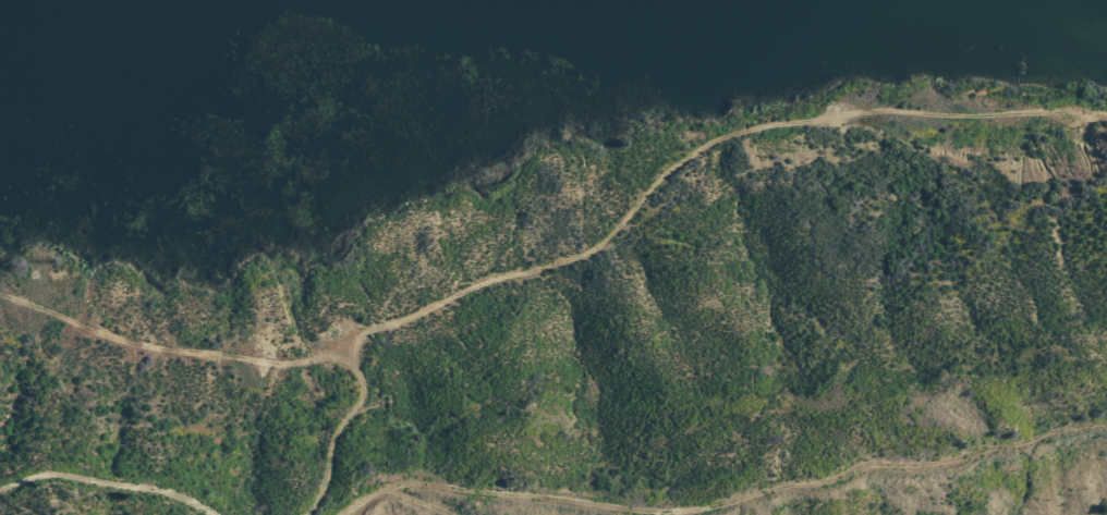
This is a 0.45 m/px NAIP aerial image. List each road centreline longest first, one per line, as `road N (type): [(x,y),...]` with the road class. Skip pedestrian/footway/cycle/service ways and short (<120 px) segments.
road 1 (track): [(329,356),(354,334),(488,280),(585,253),(669,169),(737,131),(874,109),(1106,113)]
road 2 (track): [(342,514),(380,490),(417,482),(695,508),(866,466),(954,459),(1106,423)]
road 3 (track): [(329,356),(266,361),(154,346),(0,293)]
road 4 (track): [(0,485),(65,459),(178,485),(237,514)]
road 5 (track): [(295,514),(317,488),(324,433),(351,409),(349,363),(329,356)]

